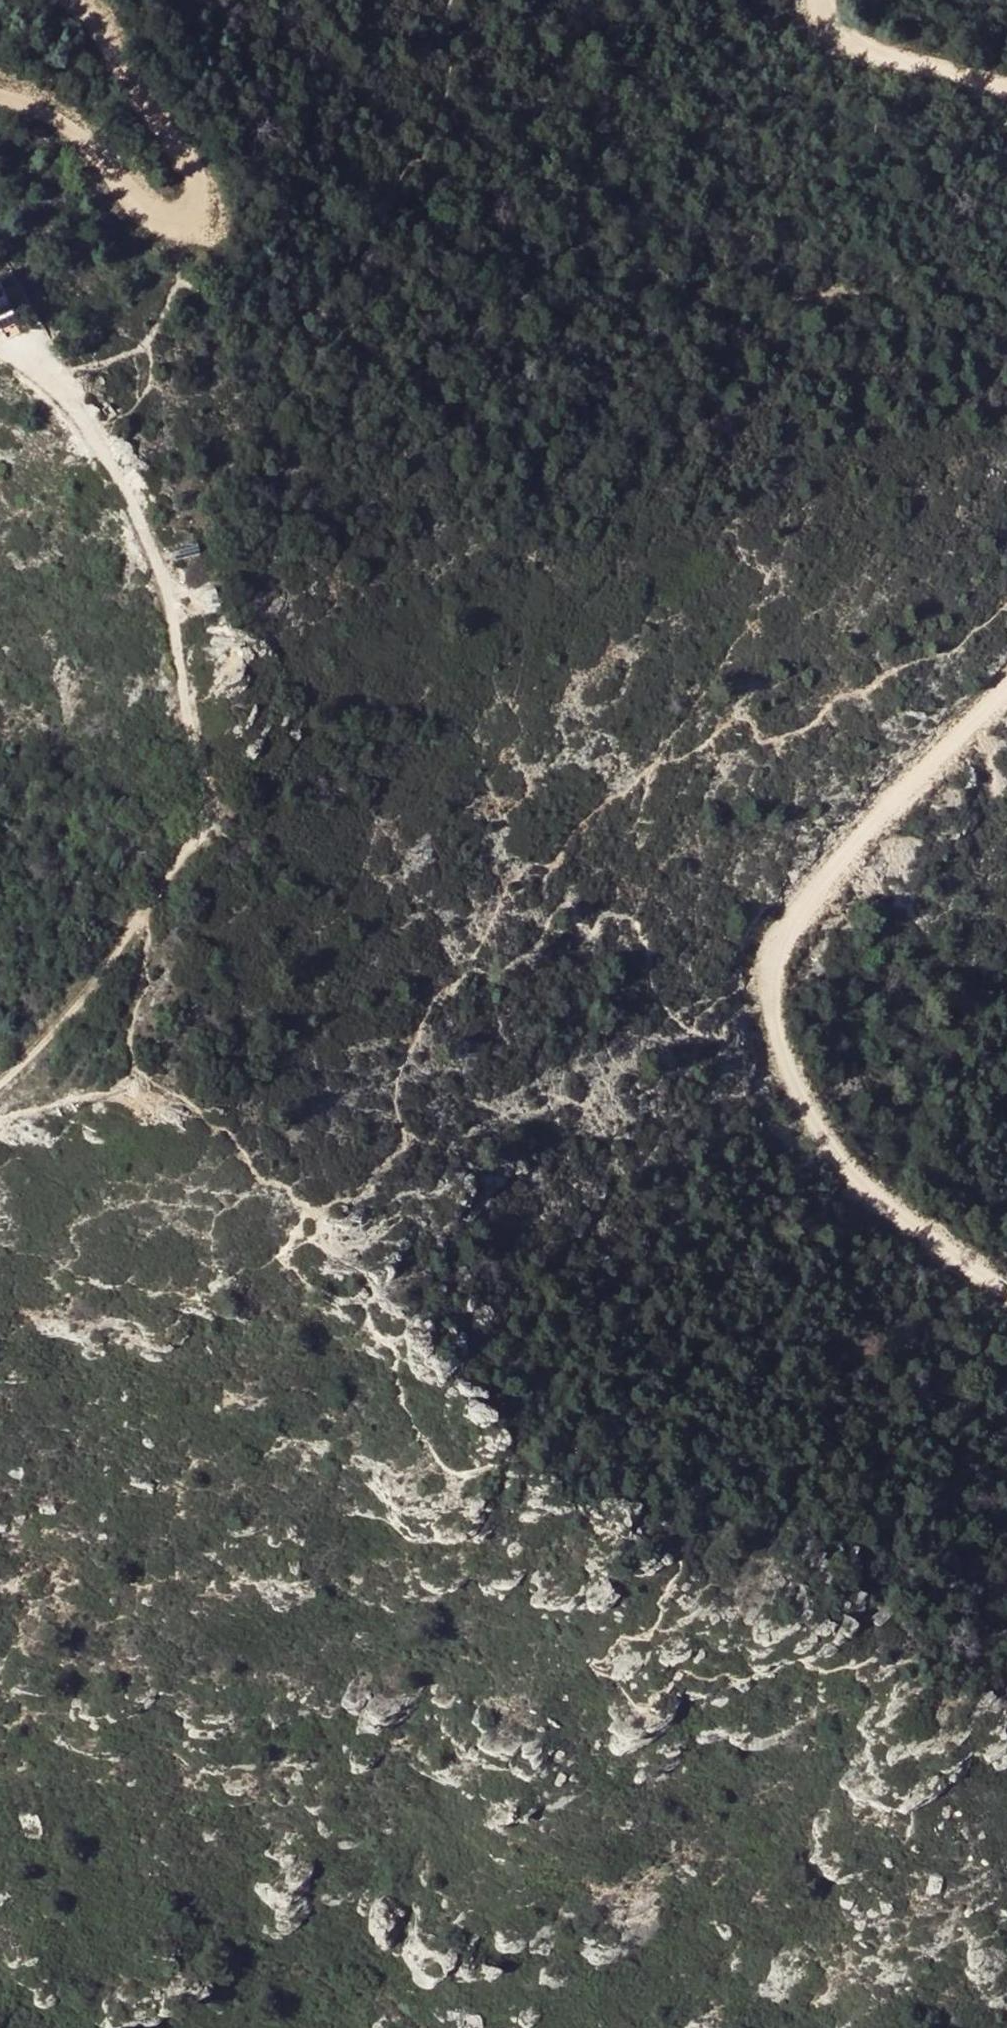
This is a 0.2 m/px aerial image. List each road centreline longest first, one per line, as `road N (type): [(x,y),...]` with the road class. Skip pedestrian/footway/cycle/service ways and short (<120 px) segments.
road 1 (track): [(0,1083),(62,1022),(207,817),(170,593),(96,433),(44,369),(0,348)]
road 2 (track): [(1006,1292),(864,1194),(817,1139),(783,1076),(765,963),(790,913),(878,803),(1006,678)]
road 3 (track): [(0,104),(28,110),(90,153),(149,208),(180,212),(193,191),(109,46),(63,0)]
road 4 (track): [(1006,89),(850,45),(819,0)]

